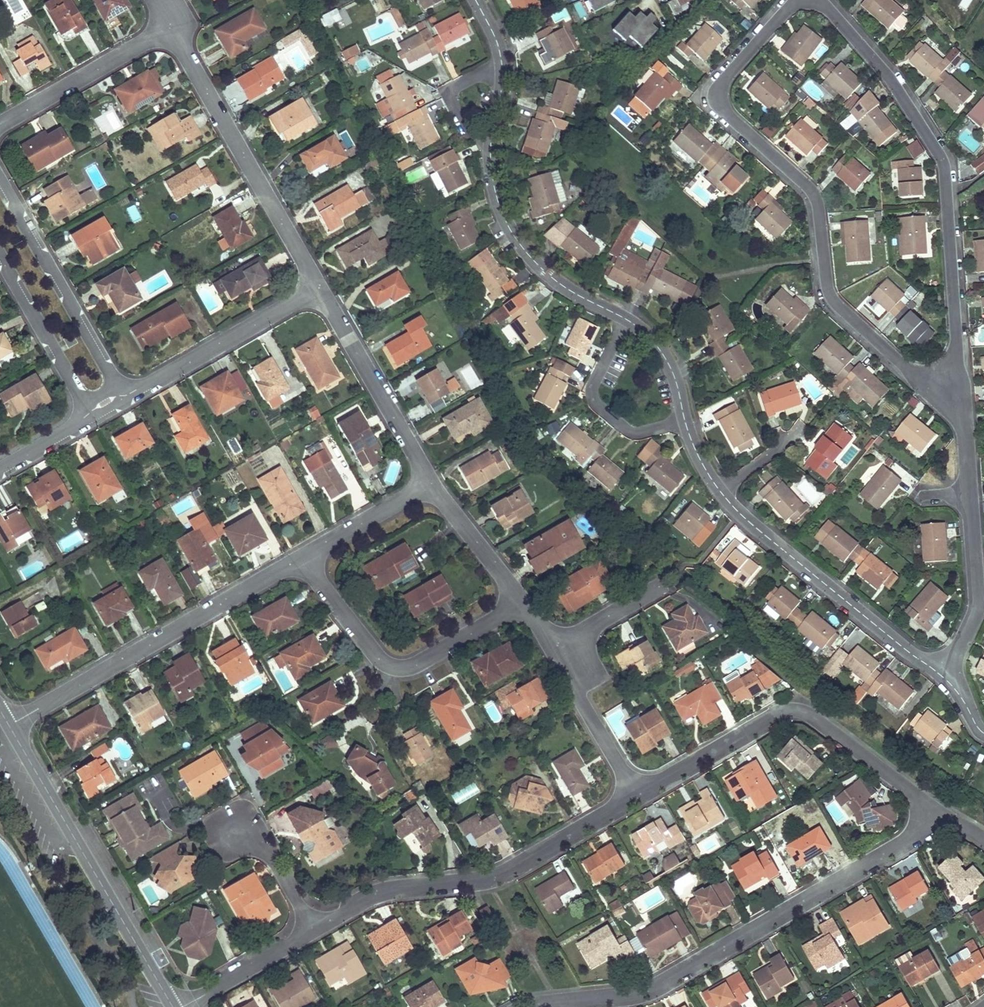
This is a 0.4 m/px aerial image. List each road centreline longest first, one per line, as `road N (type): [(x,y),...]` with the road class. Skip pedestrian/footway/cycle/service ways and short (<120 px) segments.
road 1 (residential): [(182,1006),(376,893),(493,879),(638,794)]
road 2 (residential): [(796,0),(722,85),(718,100),(814,193),(832,297),(908,367)]
road 3 (residential): [(533,1006),(649,992),(940,819)]
road 4 (residential): [(948,392),(957,338),(947,166),(893,79),(820,0)]
road 5 (residential): [(684,418),(707,471),(739,513),(943,677)]
road 6 (residential): [(638,794),(780,710),(794,710),(940,819)]
road 7 (residential): [(9,725),(301,561)]
road 8 (residential): [(9,725),(172,1006)]
road 9 (residential): [(943,677),(978,607),(967,433),(948,392)]
road 10 (residential): [(172,28),(319,286)]
road 11 (residential): [(519,597),(418,661),(392,665),(301,561)]
road 12 (residential): [(122,400),(0,178)]
road 13 (residential): [(492,139),(493,182),(519,244),(568,290),(626,319)]
road 14 (residential): [(122,400),(319,286)]
road 15 (residential): [(319,286),(431,482)]
road 16 (residential): [(172,28),(0,121)]
road 17 (residential): [(684,418),(640,432),(592,400),(626,319)]
road 18 (residential): [(0,257),(90,418)]
road 19 (residential): [(557,649),(638,794)]
road 20 (residential): [(301,561),(431,482)]
road 21 (residential): [(431,482),(519,597)]
road 22 (residential): [(502,65),(448,90),(468,135),(492,139)]
road 23 (residential): [(667,587),(557,649)]

